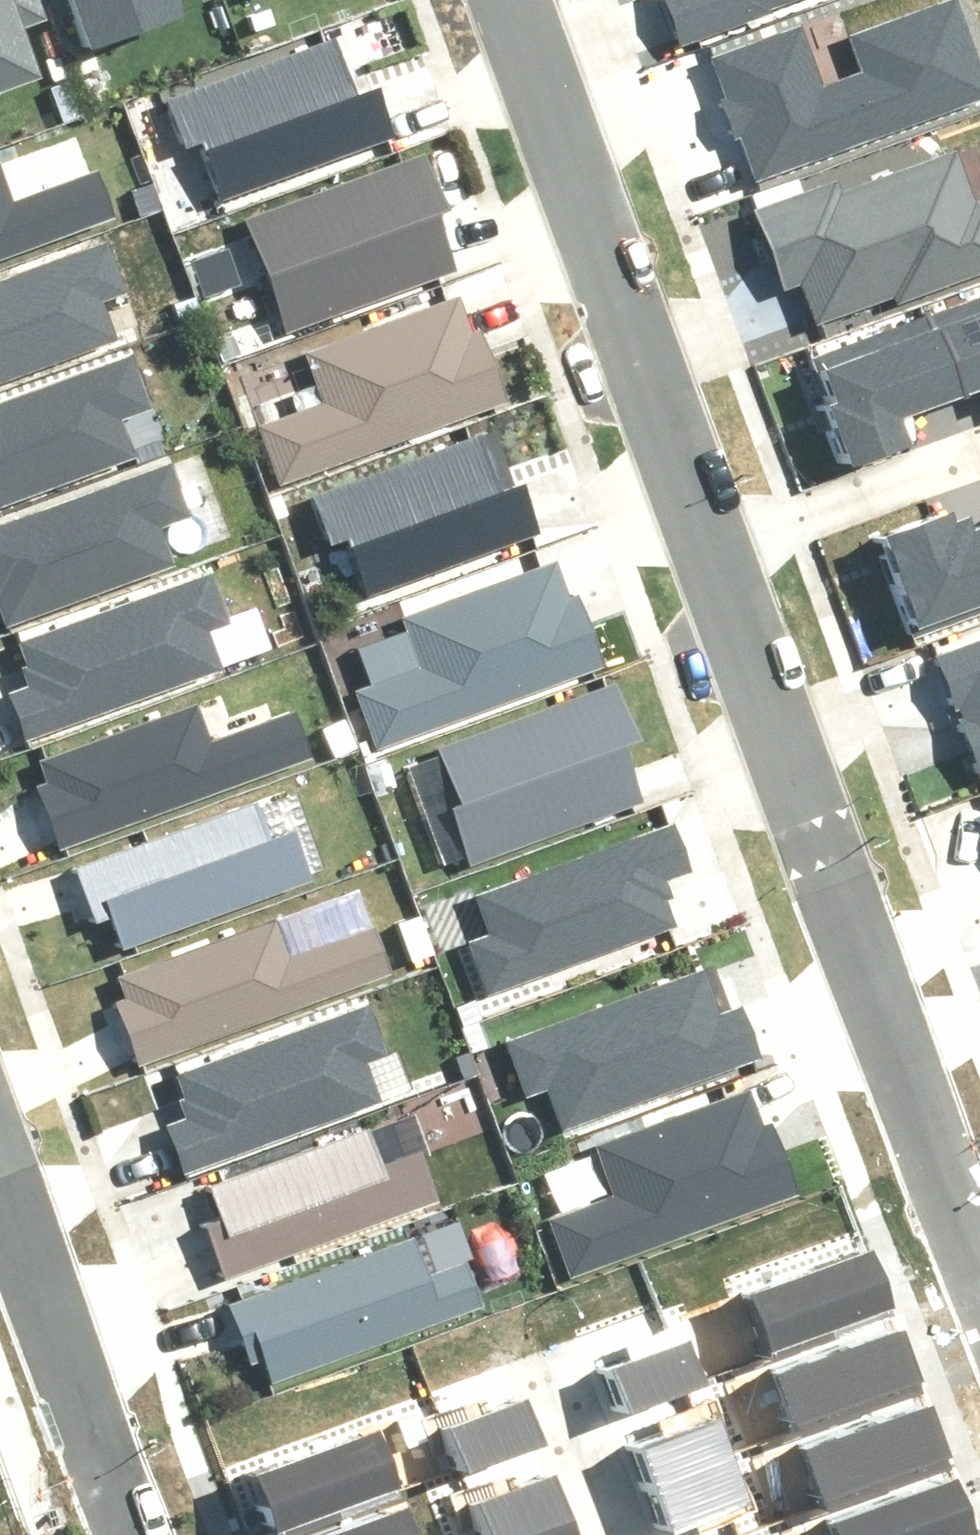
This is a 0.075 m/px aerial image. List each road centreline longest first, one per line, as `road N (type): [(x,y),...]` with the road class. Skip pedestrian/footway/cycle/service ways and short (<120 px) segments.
road 1 (residential): [(514,0),(979,1266)]
road 2 (residential): [(0,1172),(137,1534)]
road 3 (residential): [(542,1390),(600,1534)]

